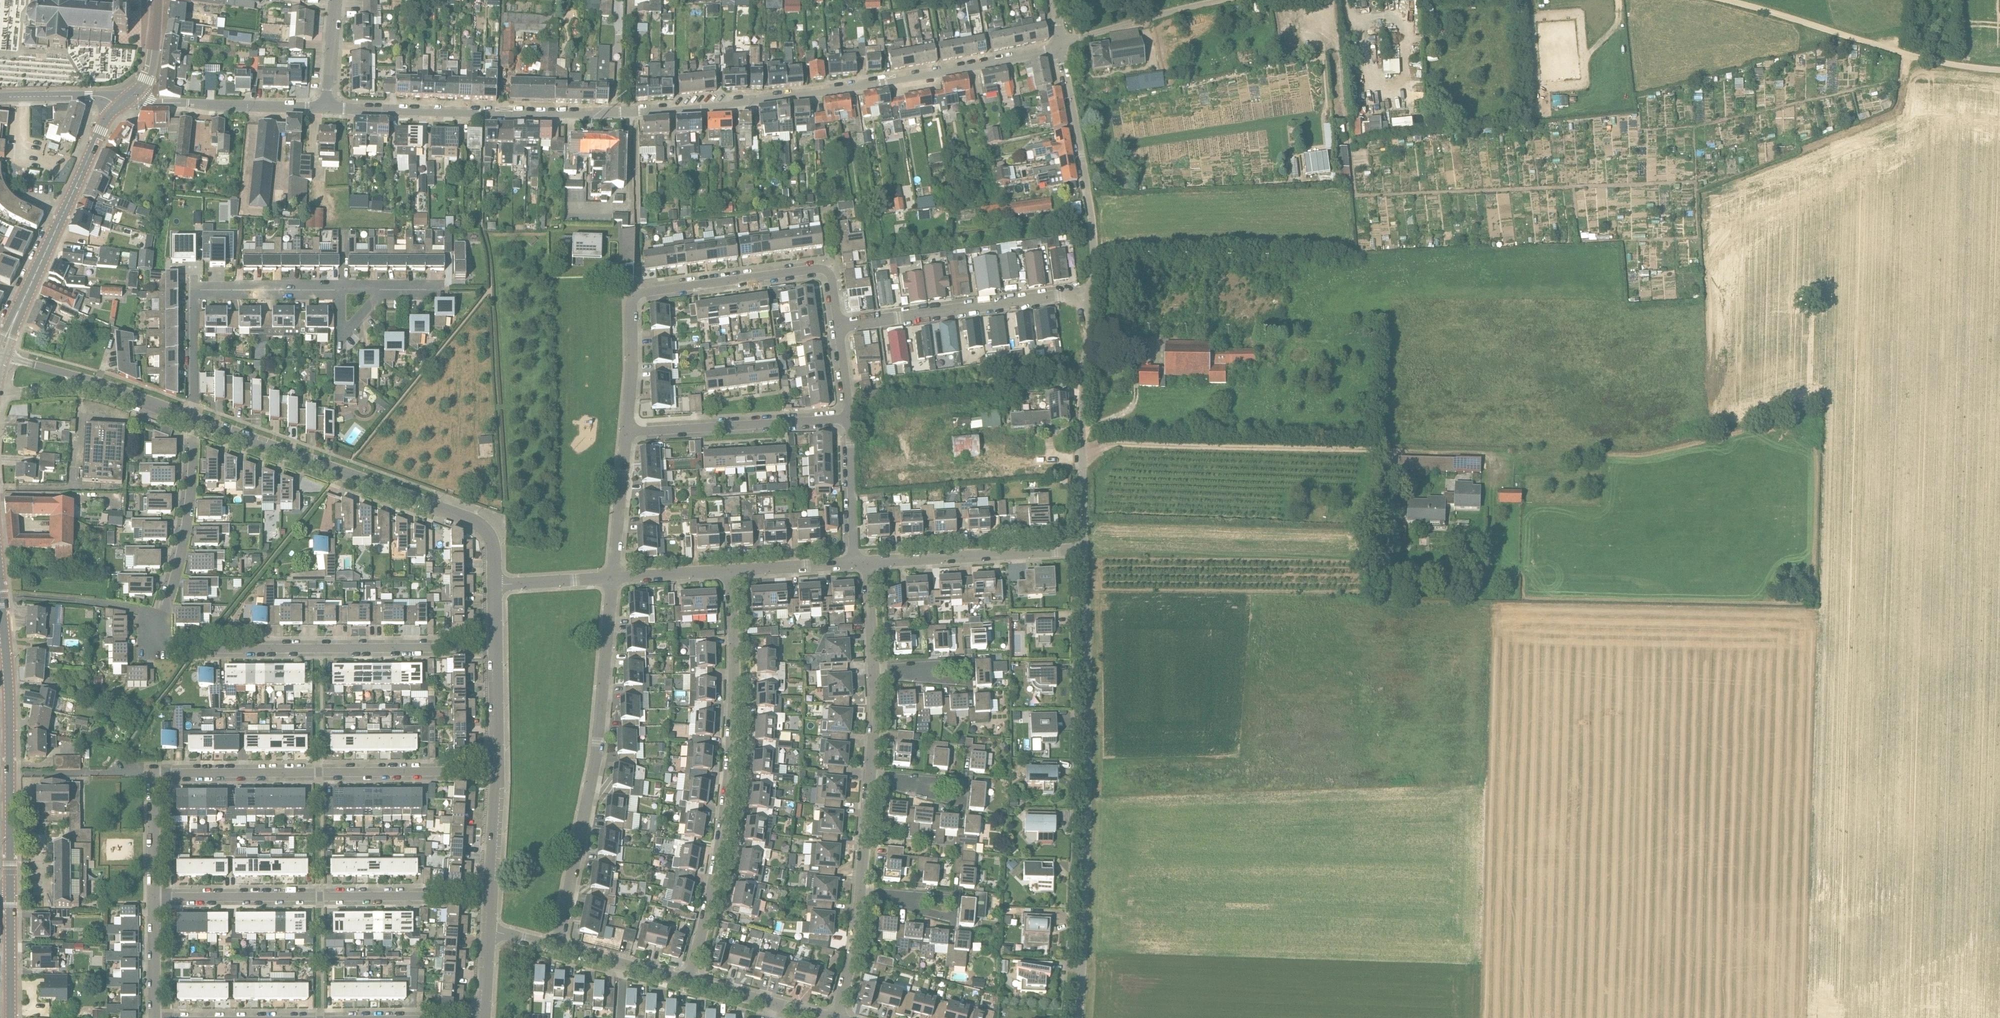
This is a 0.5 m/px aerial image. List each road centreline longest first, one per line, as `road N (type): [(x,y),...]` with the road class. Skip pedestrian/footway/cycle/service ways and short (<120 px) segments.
road 1 (residential): [(332,108),(699,107),(916,77),(1060,45)]
road 2 (residential): [(192,416),(184,533),(153,635),(157,645),(496,648)]
road 3 (residential): [(156,895),(157,777),(496,773)]
road 4 (residential): [(688,980),(718,870),(732,765),(729,569)]
road 5 (residential): [(627,429),(637,295),(820,269),(833,280),(840,326)]
road 6 (residential): [(493,587),(492,539),(483,524),(192,416)]
road 7 (residential): [(555,946),(598,742),(614,576)]
road 8 (residential): [(156,895),(490,899)]
road 9 (tertiary): [(12,889),(0,582)]
road 10 (unclassified): [(1726,0),(1906,55),(1999,70)]
road 11 (tertiary): [(1,353),(101,130),(124,103)]
road 12 (residential): [(192,416),(198,295),(341,289)]
road 13 (residential): [(1060,45),(1092,218),(1092,296)]
road 14 (residential): [(840,326),(1092,296)]
road 15 (residential): [(1092,296),(1082,436),(1085,549)]
road 16 (residential): [(627,429),(850,419)]
road 17 (residential): [(867,561),(1085,549)]
road 18 (residential): [(124,103),(332,108)]
road 19 (unclassified): [(1060,45),(1223,0)]
road 20 (track): [(1797,151),(1895,110),(1906,55)]
road 21 (residential): [(614,576),(627,429)]
road 22 (residential): [(850,419),(854,562)]
road 23 (tertiary): [(11,1017),(12,889)]
road 24 (residential): [(836,1017),(861,893)]
road 25 (residential): [(490,899),(496,773)]
road 26 (residential): [(729,569),(854,562)]
road 27 (residential): [(496,773),(496,648)]
road 28 (residential): [(0,98),(124,103)]
road 29 (residential): [(341,289),(341,339),(393,289)]
road 30 (residential): [(157,1017),(156,895)]
road 31 (residential): [(493,587),(614,576)]

